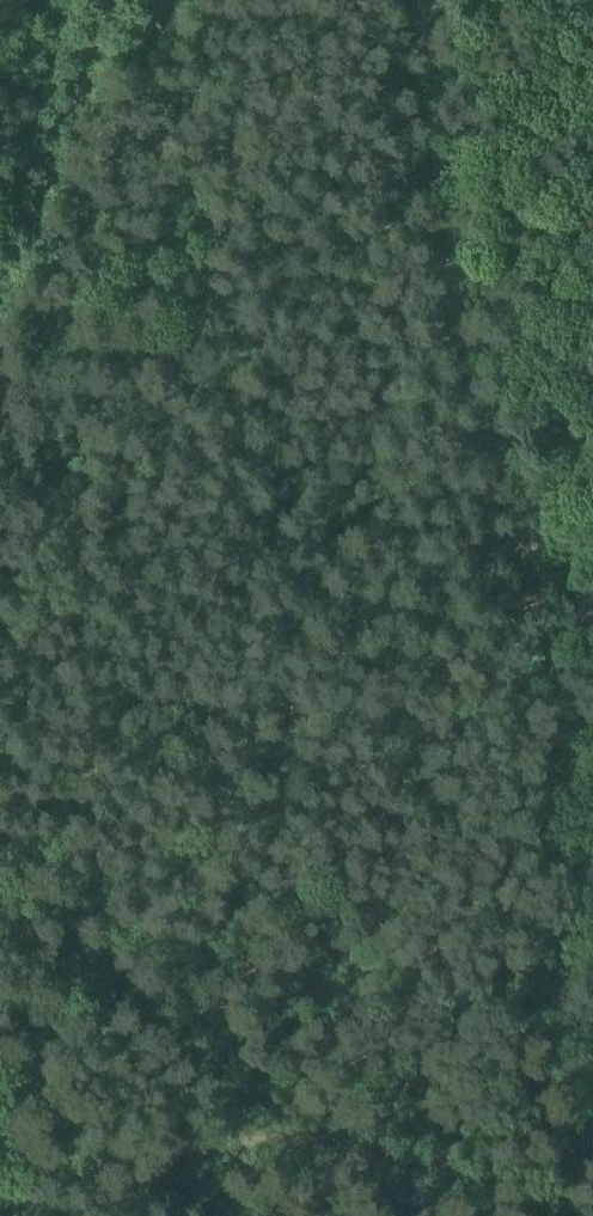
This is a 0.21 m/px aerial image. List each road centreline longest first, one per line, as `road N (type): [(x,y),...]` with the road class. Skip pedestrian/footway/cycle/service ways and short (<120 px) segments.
road 1 (track): [(109,0),(0,287)]

